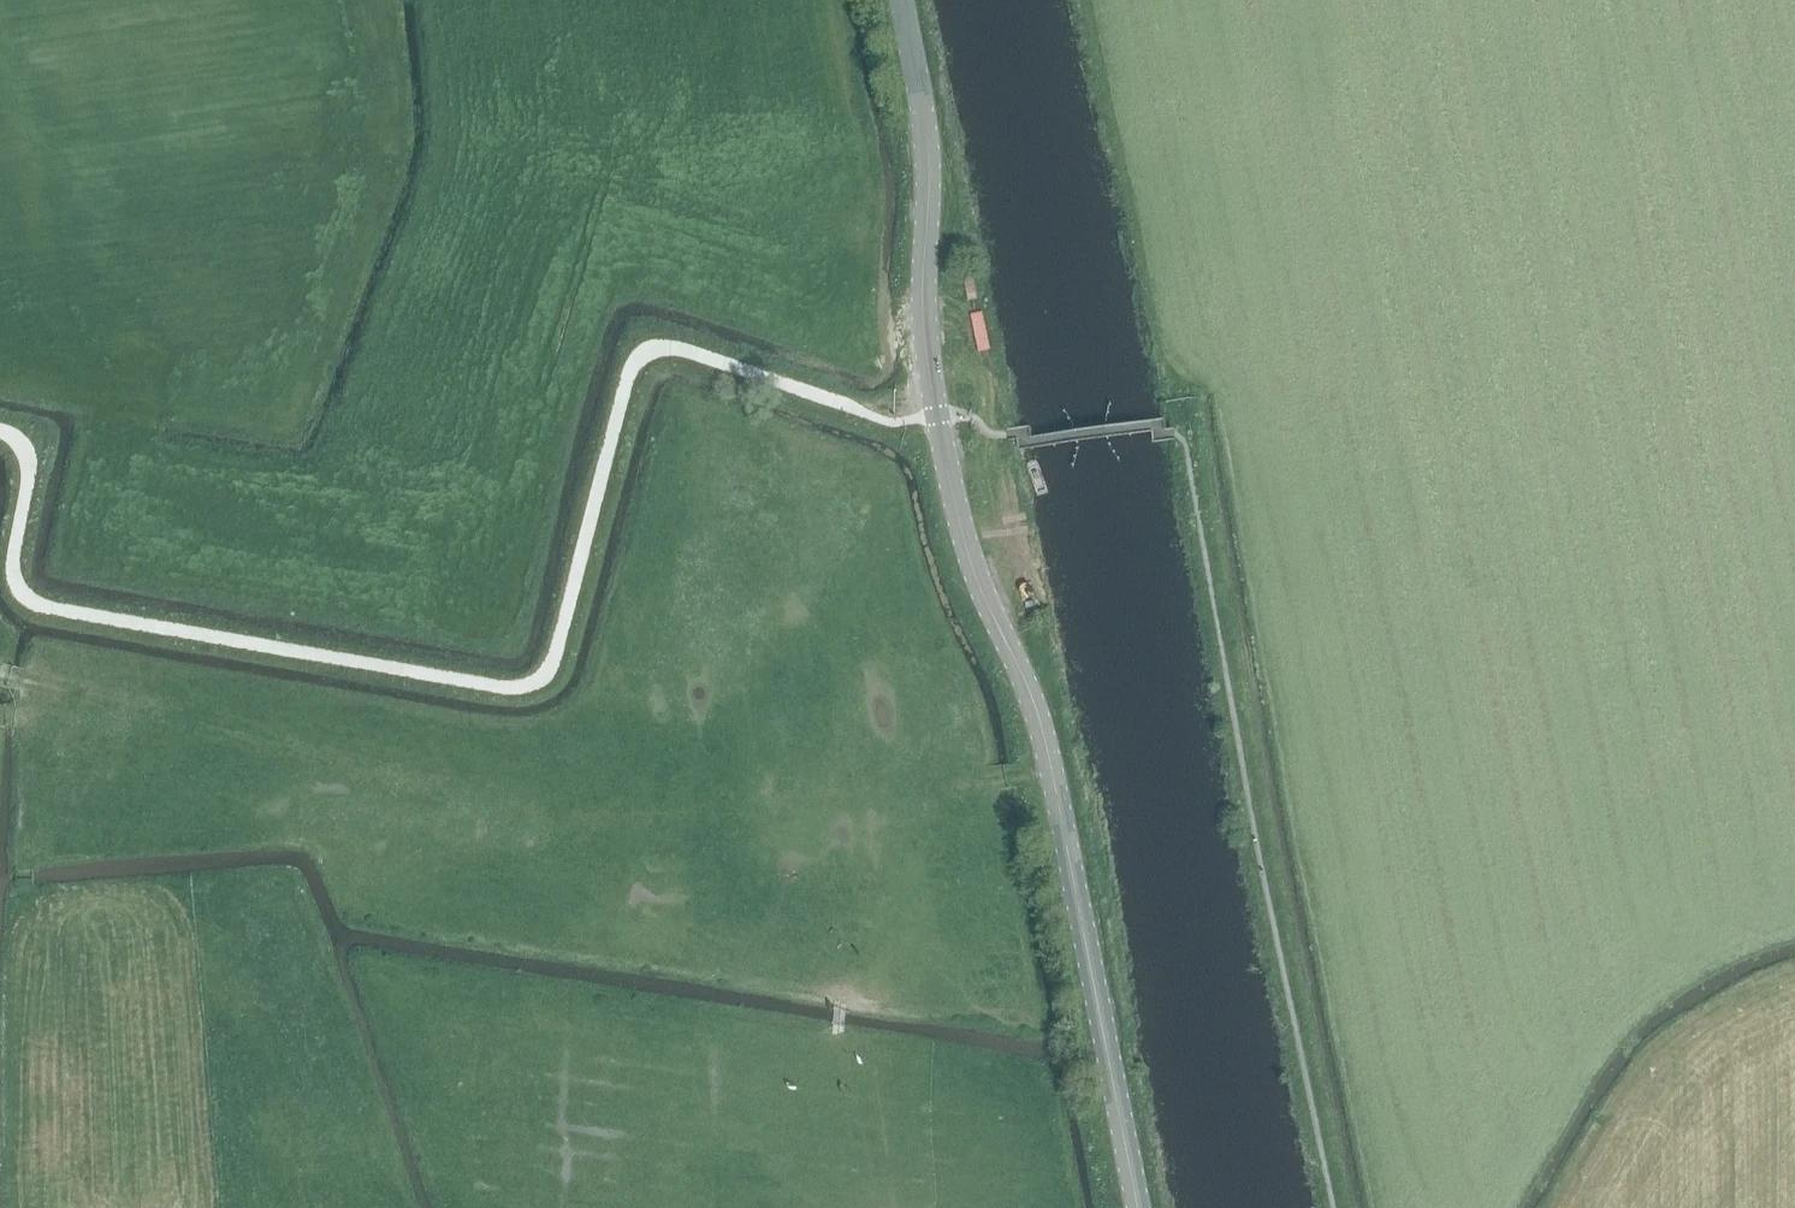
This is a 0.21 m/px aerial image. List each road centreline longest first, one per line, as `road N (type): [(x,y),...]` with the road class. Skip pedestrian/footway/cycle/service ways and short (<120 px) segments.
road 1 (tertiary): [(1137,1207),(1044,738),(977,580),(936,416),(921,302),(919,117),(896,0)]

